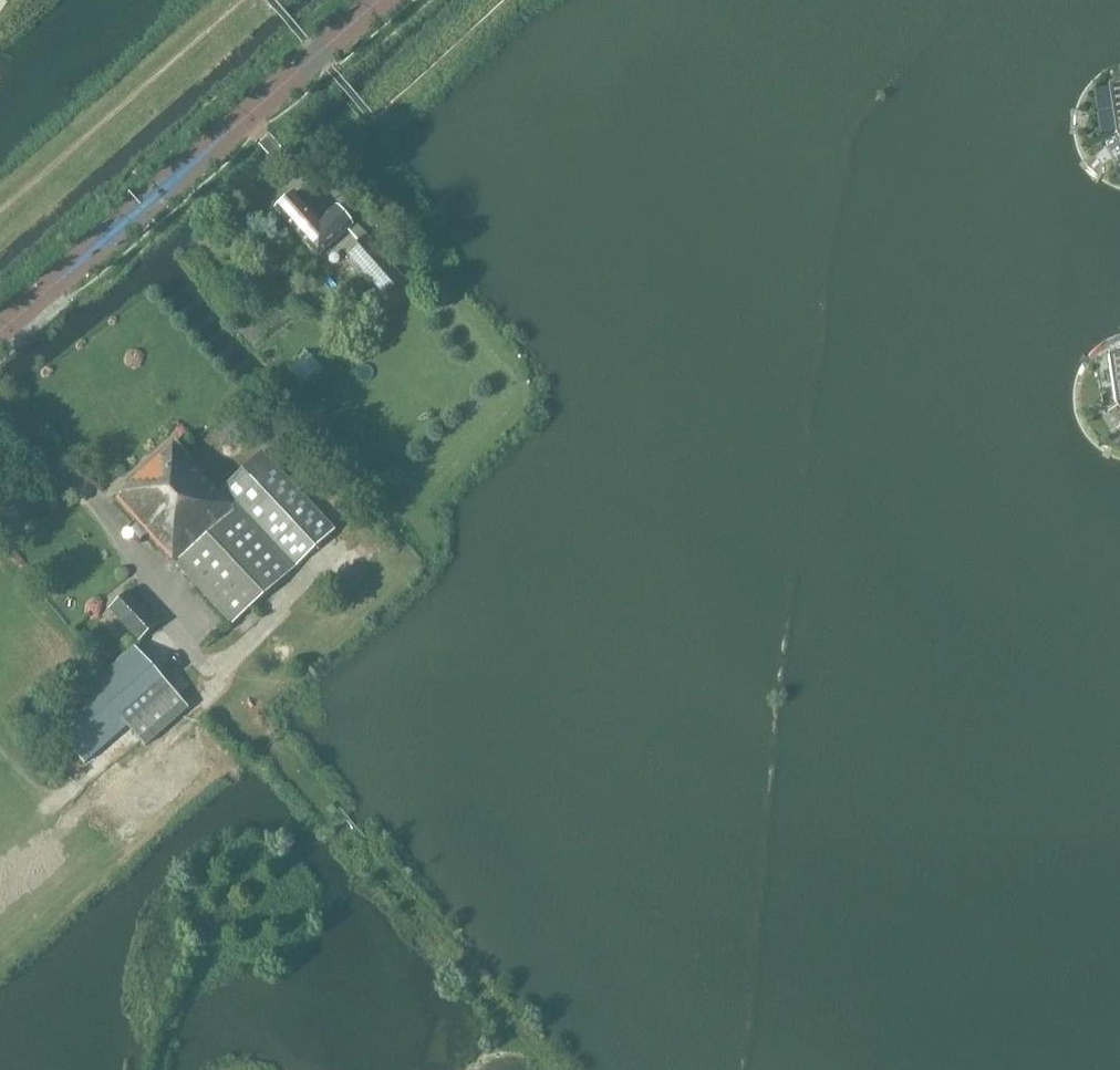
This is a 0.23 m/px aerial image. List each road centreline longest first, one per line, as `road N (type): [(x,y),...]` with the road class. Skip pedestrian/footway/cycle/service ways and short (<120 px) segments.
road 1 (unclassified): [(0,330),(380,0)]

